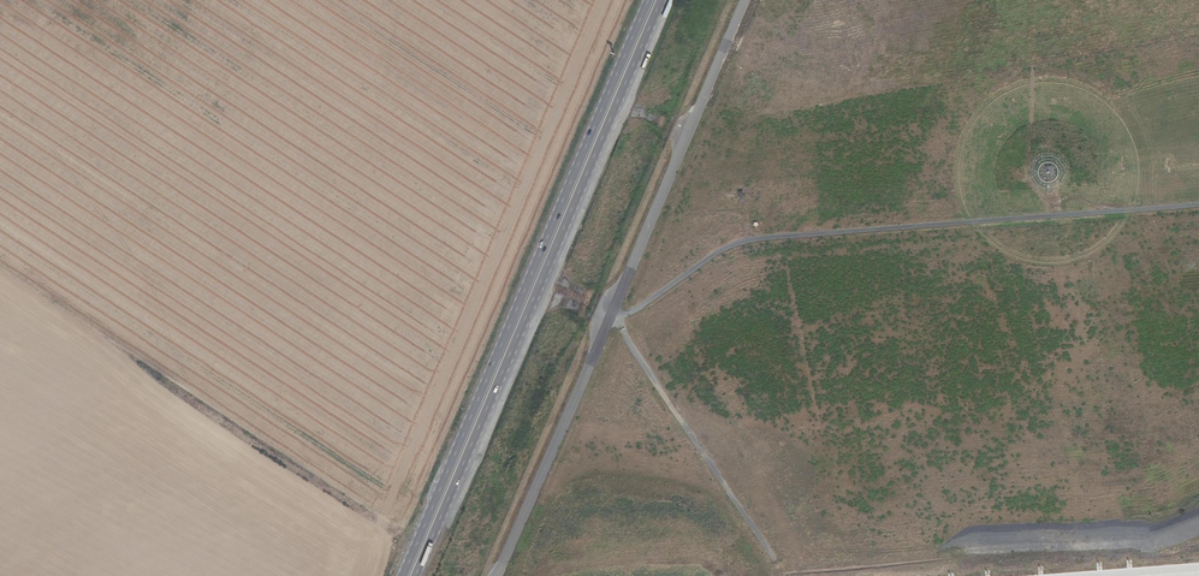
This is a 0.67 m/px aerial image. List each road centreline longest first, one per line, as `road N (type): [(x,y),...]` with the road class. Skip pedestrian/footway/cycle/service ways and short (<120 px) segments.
road 1 (primary): [(415,575),(661,0)]
road 2 (primary): [(650,0),(404,575)]

